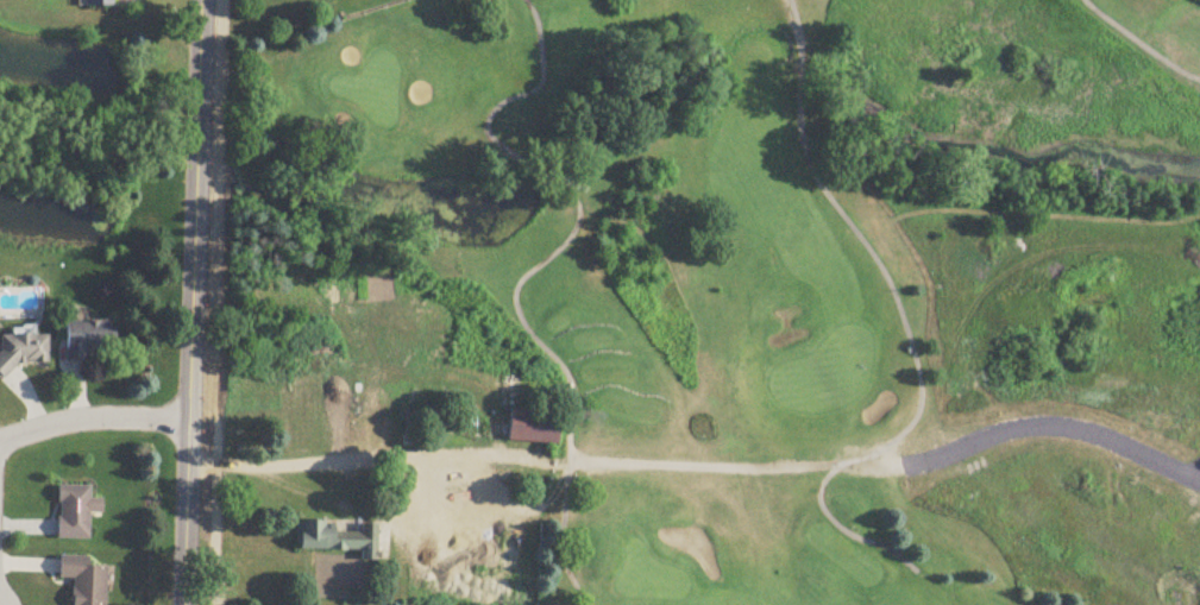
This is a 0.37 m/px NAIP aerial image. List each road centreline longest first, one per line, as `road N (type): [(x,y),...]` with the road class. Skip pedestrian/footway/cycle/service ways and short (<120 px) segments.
road 1 (track): [(929,461),(731,468),(401,459),(189,464)]
road 2 (residential): [(184,604),(203,0)]
road 3 (residential): [(1199,486),(1126,447),(995,426),(929,461)]
road 4 (residential): [(190,426),(73,423),(0,444)]

